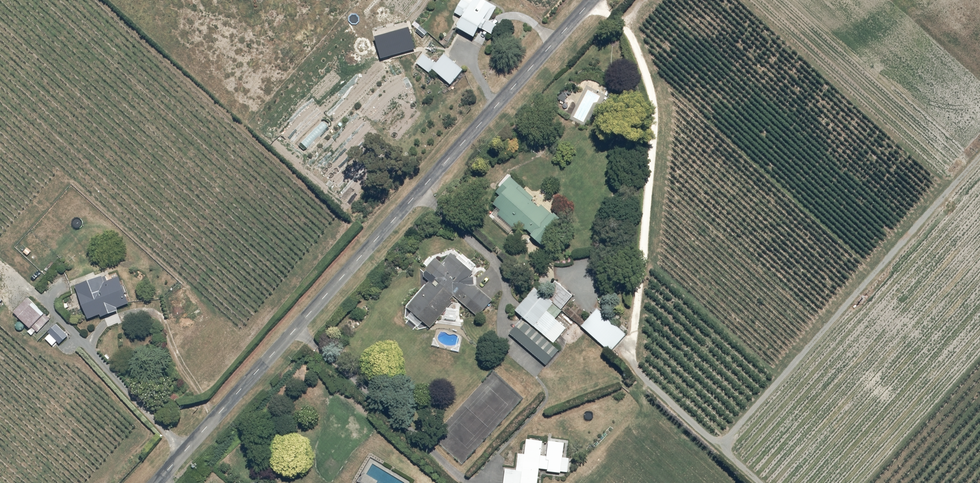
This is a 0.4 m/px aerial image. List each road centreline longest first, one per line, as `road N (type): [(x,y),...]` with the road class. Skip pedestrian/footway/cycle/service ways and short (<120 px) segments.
road 1 (tertiary): [(156,482),(593,0)]

